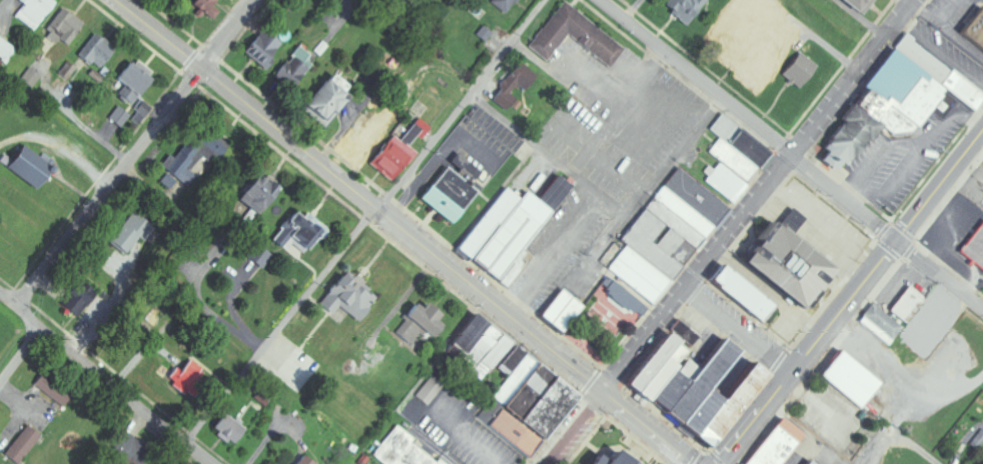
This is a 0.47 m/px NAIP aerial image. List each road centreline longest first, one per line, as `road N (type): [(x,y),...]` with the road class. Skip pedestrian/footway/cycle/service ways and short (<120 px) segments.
road 1 (primary): [(693,463),(114,0)]
road 2 (residential): [(602,391),(913,0)]
road 3 (trunk): [(718,463),(982,131)]
road 4 (residential): [(895,242),(598,0)]
road 5 (residential): [(176,463),(377,211)]
road 6 (residential): [(12,305),(200,69)]
road 7 (residential): [(377,211),(545,0)]
road 8 (residential): [(211,463),(0,295)]
road 9 (residential): [(721,101),(636,201),(617,206),(600,195)]
road 10 (residential): [(470,95),(600,195)]
road 11 (residential): [(600,195),(509,317)]

